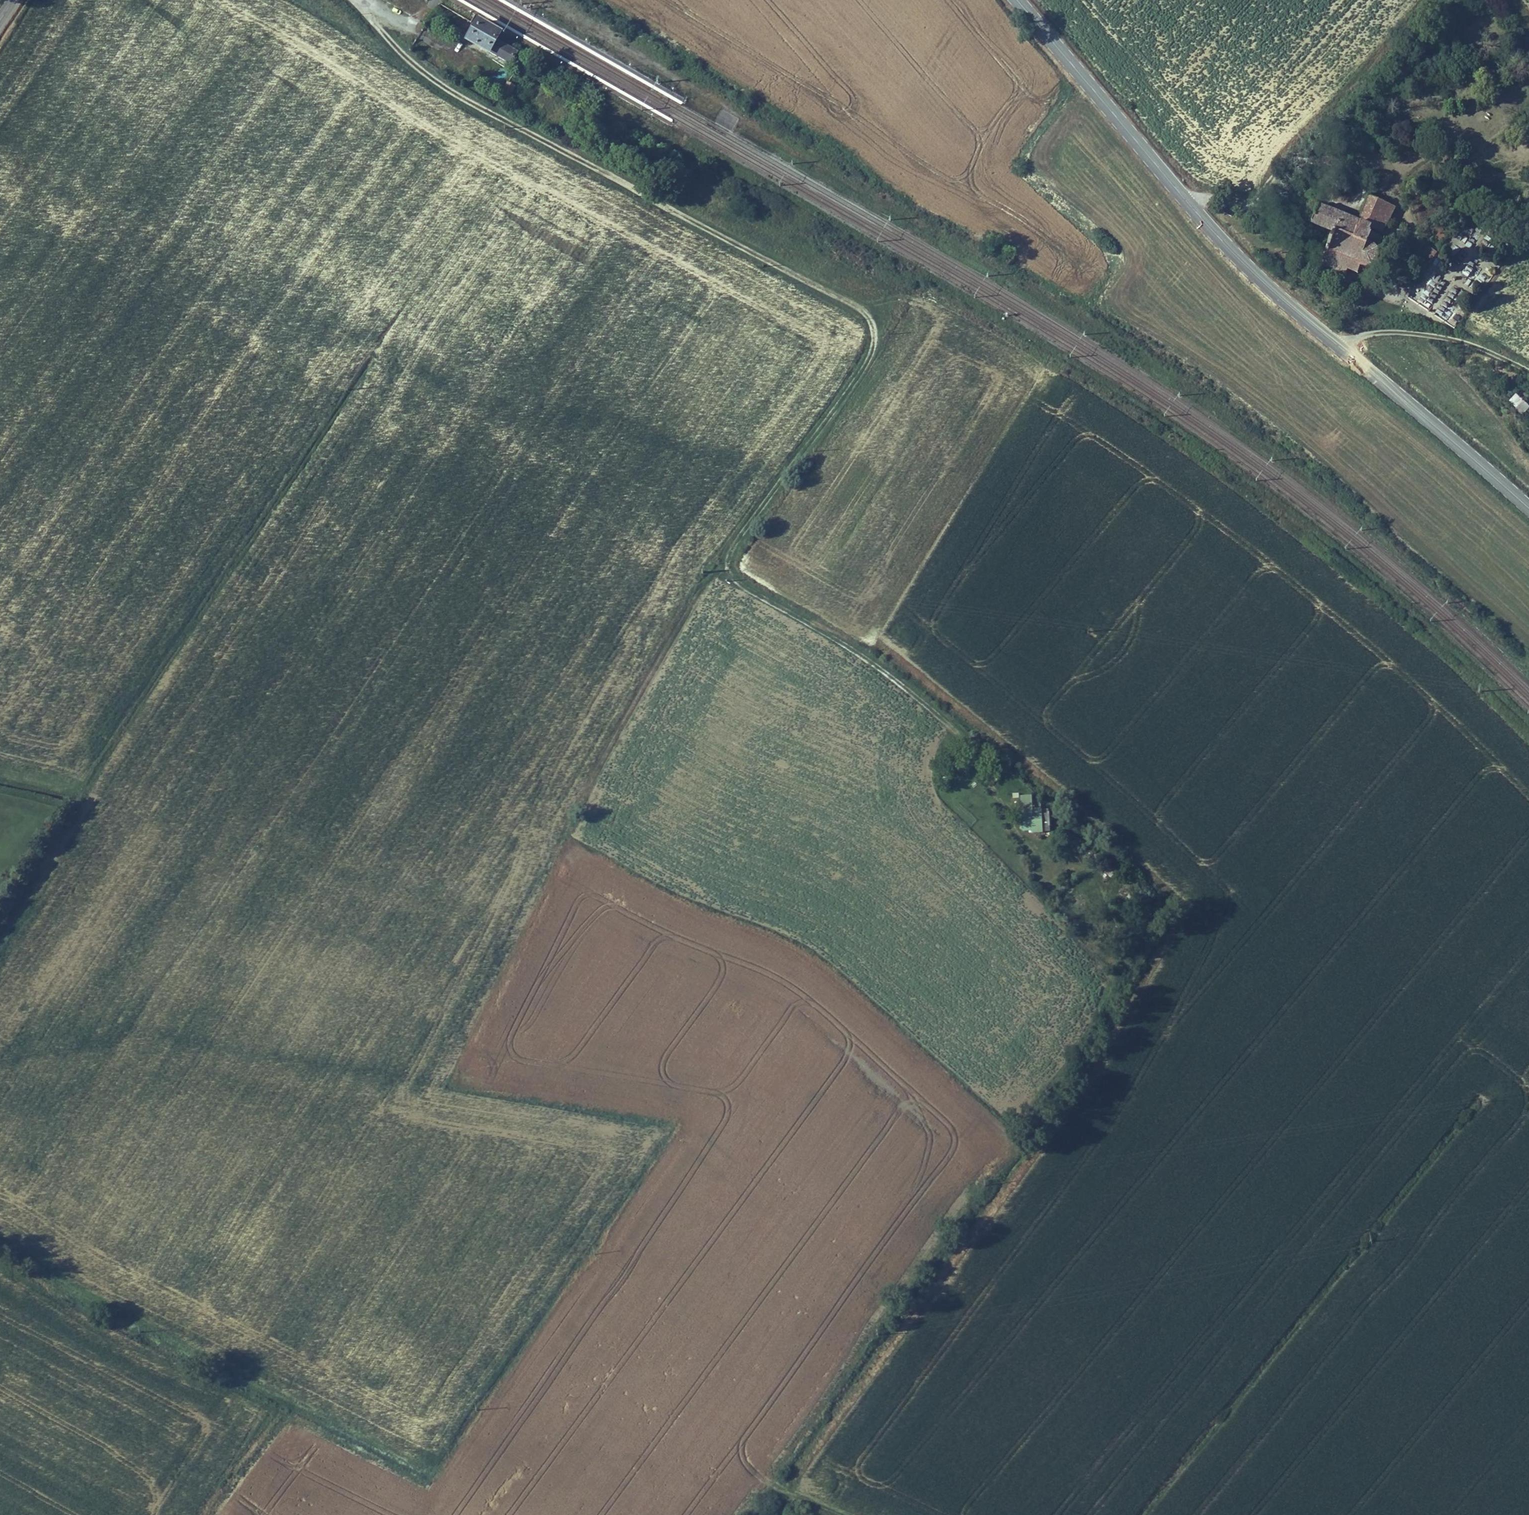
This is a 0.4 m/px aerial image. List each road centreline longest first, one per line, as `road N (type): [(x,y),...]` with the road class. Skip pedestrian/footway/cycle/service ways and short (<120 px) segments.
road 1 (track): [(371,16),(438,83),(867,316),(873,330),(864,369),(744,546),(741,571),(872,651),(993,743),(1162,911)]
road 2 (primary): [(1020,0),(1256,276),(1528,508)]
road 3 (track): [(1193,208),(1256,202),(1340,276),(1402,294)]
road 4 (track): [(1528,372),(1457,338),(1376,332),(1332,341)]

